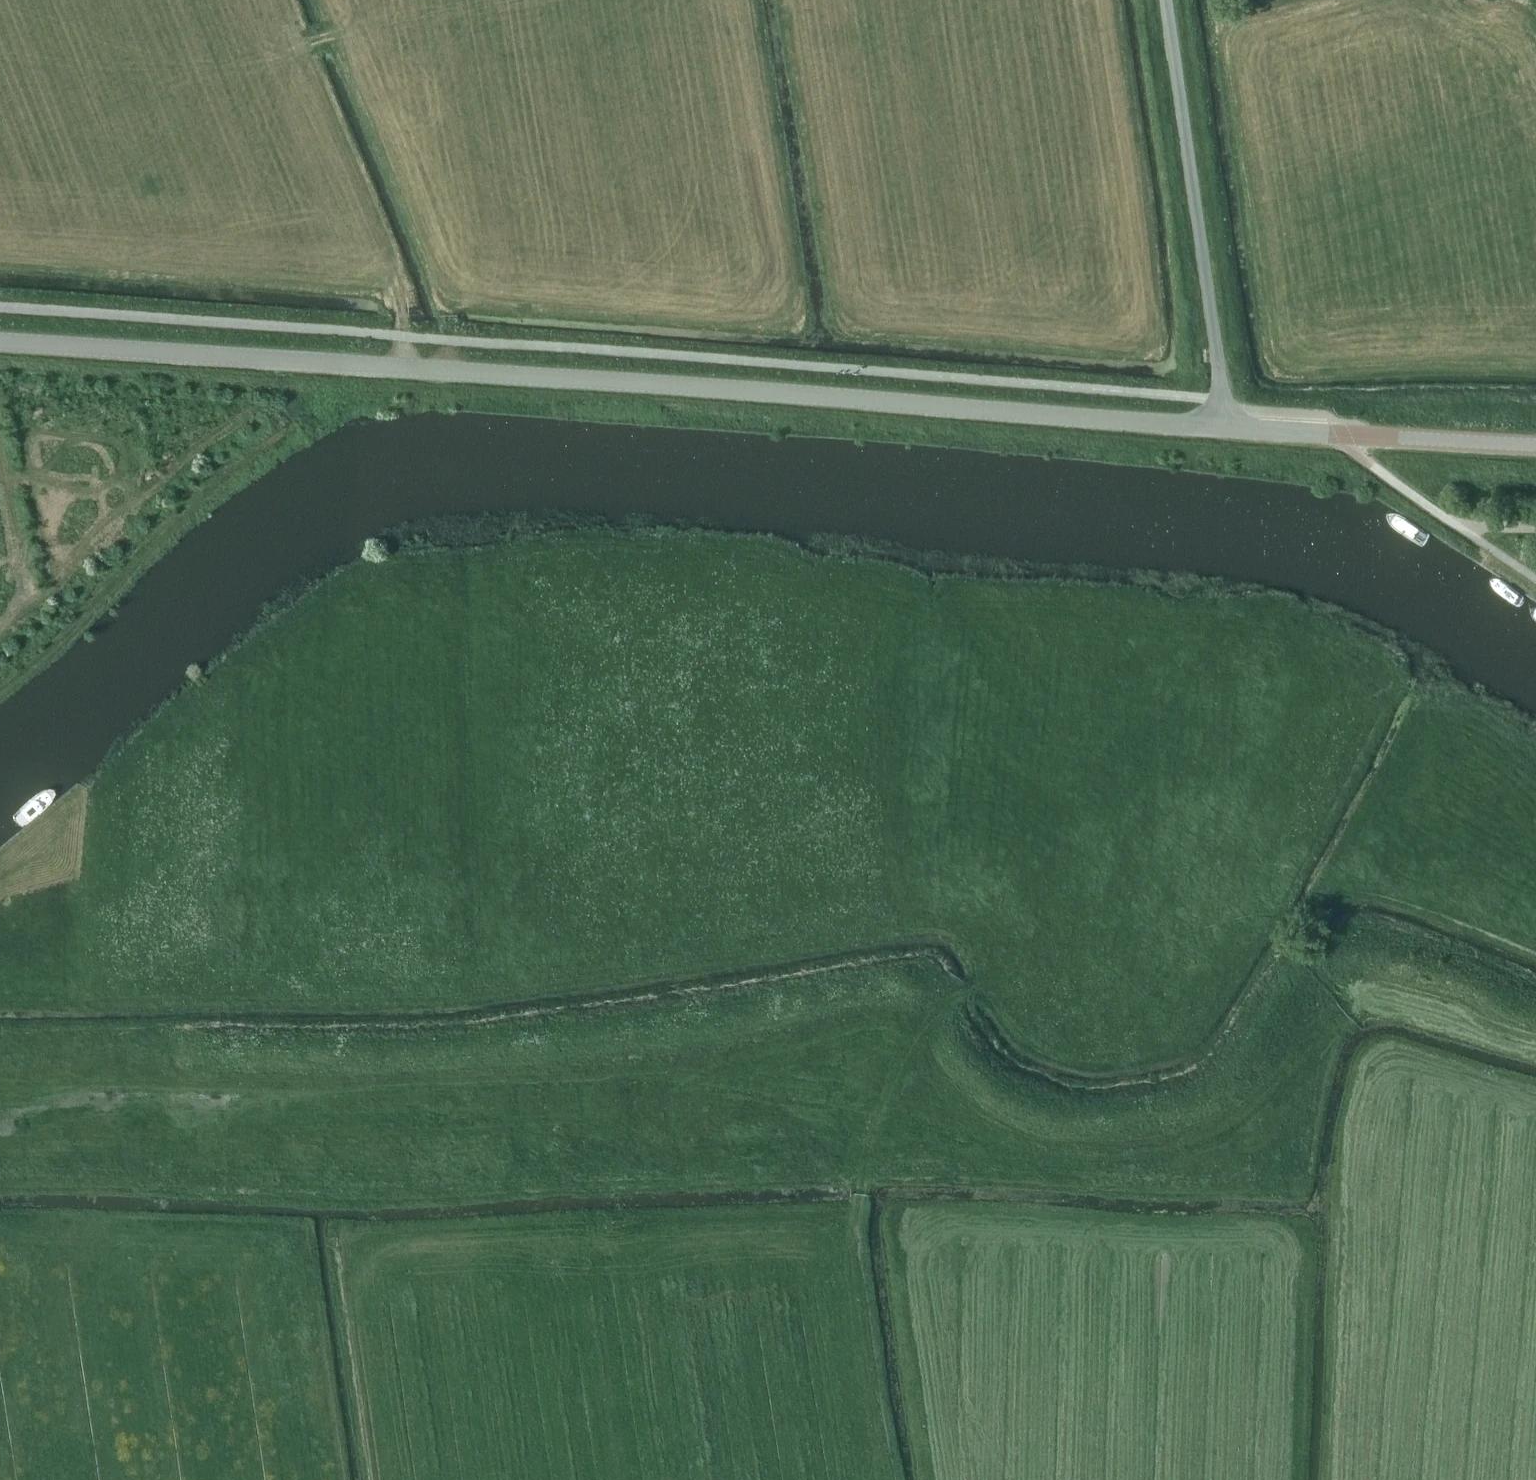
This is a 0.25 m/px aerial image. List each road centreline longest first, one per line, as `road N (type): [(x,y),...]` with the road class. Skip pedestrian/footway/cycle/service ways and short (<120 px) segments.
road 1 (tertiary): [(1227,428),(0,337)]
road 2 (unclassified): [(1227,428),(1170,0)]
road 3 (tertiary): [(1343,434),(1535,445)]
road 4 (unclassified): [(1479,540),(1351,448),(1343,434)]

